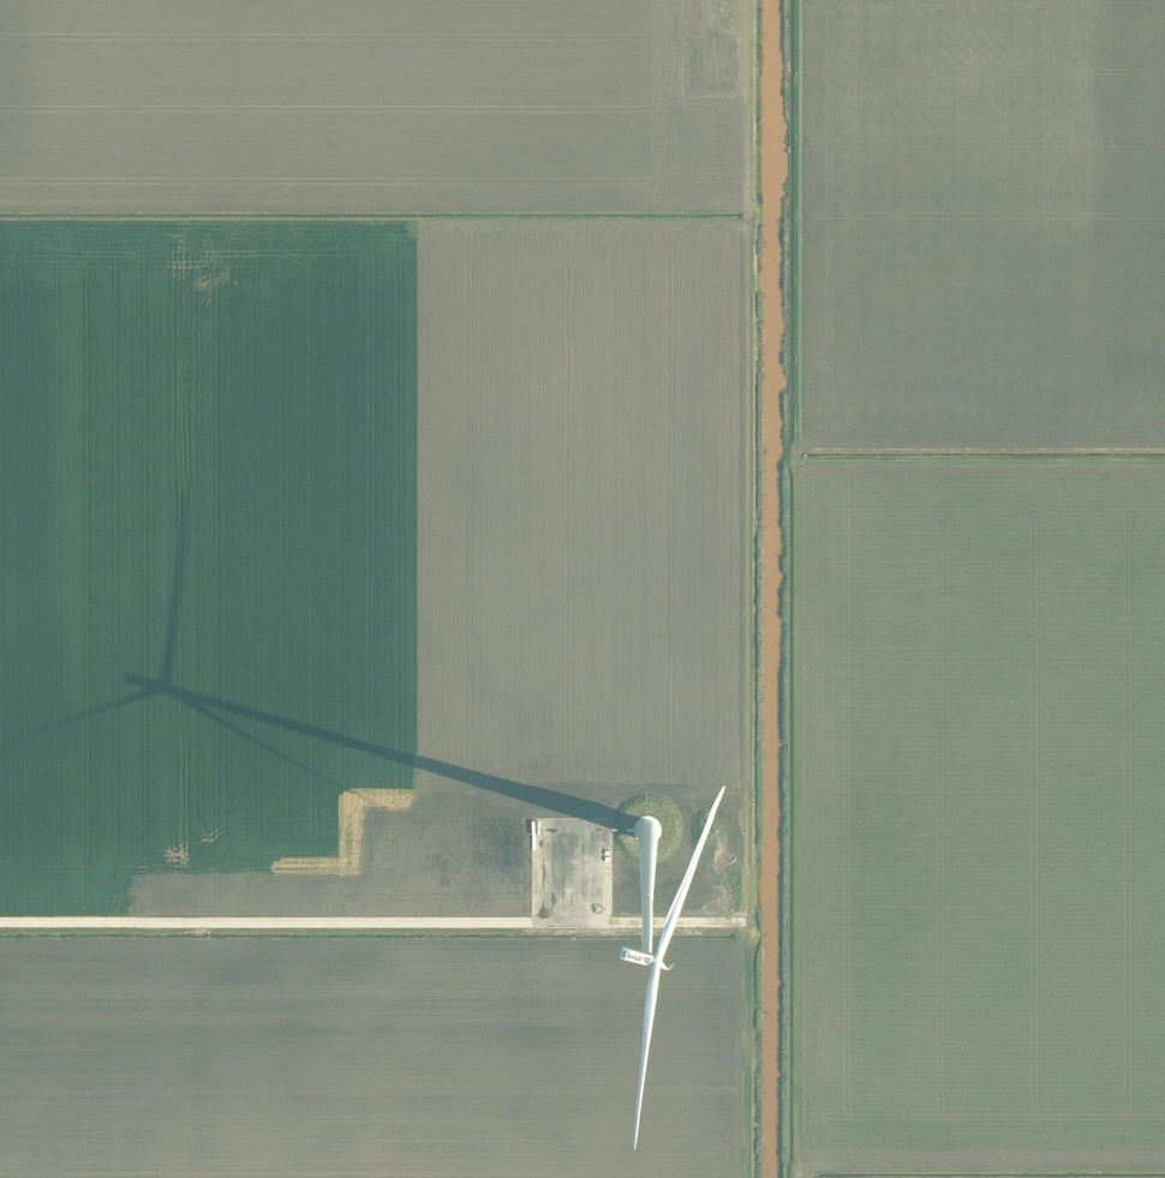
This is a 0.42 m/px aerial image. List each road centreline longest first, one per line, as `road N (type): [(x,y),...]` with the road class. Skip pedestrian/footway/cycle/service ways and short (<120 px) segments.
road 1 (track): [(0,922),(604,922)]

